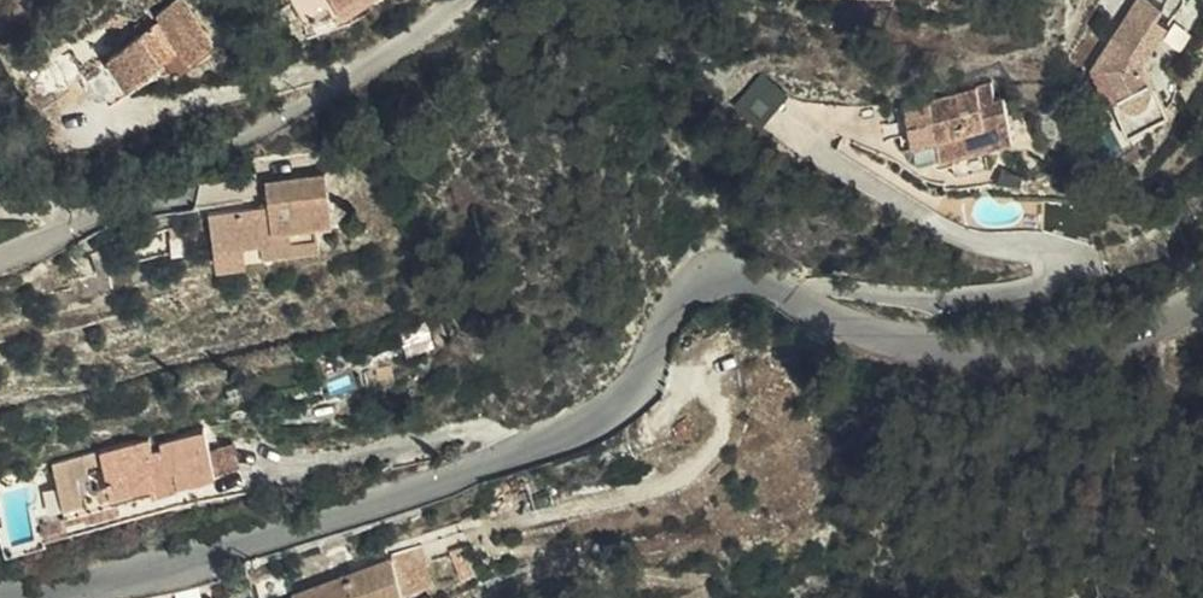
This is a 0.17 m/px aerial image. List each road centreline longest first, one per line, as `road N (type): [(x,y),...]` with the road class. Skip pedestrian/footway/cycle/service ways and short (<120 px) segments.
road 1 (residential): [(10,597),(114,581),(524,452),(586,423),(622,395),(660,321),(694,291),(753,289),(872,332),(981,350),(1091,346),(1141,333),(1202,298)]
road 2 (residential): [(462,0),(342,83),(0,264)]

